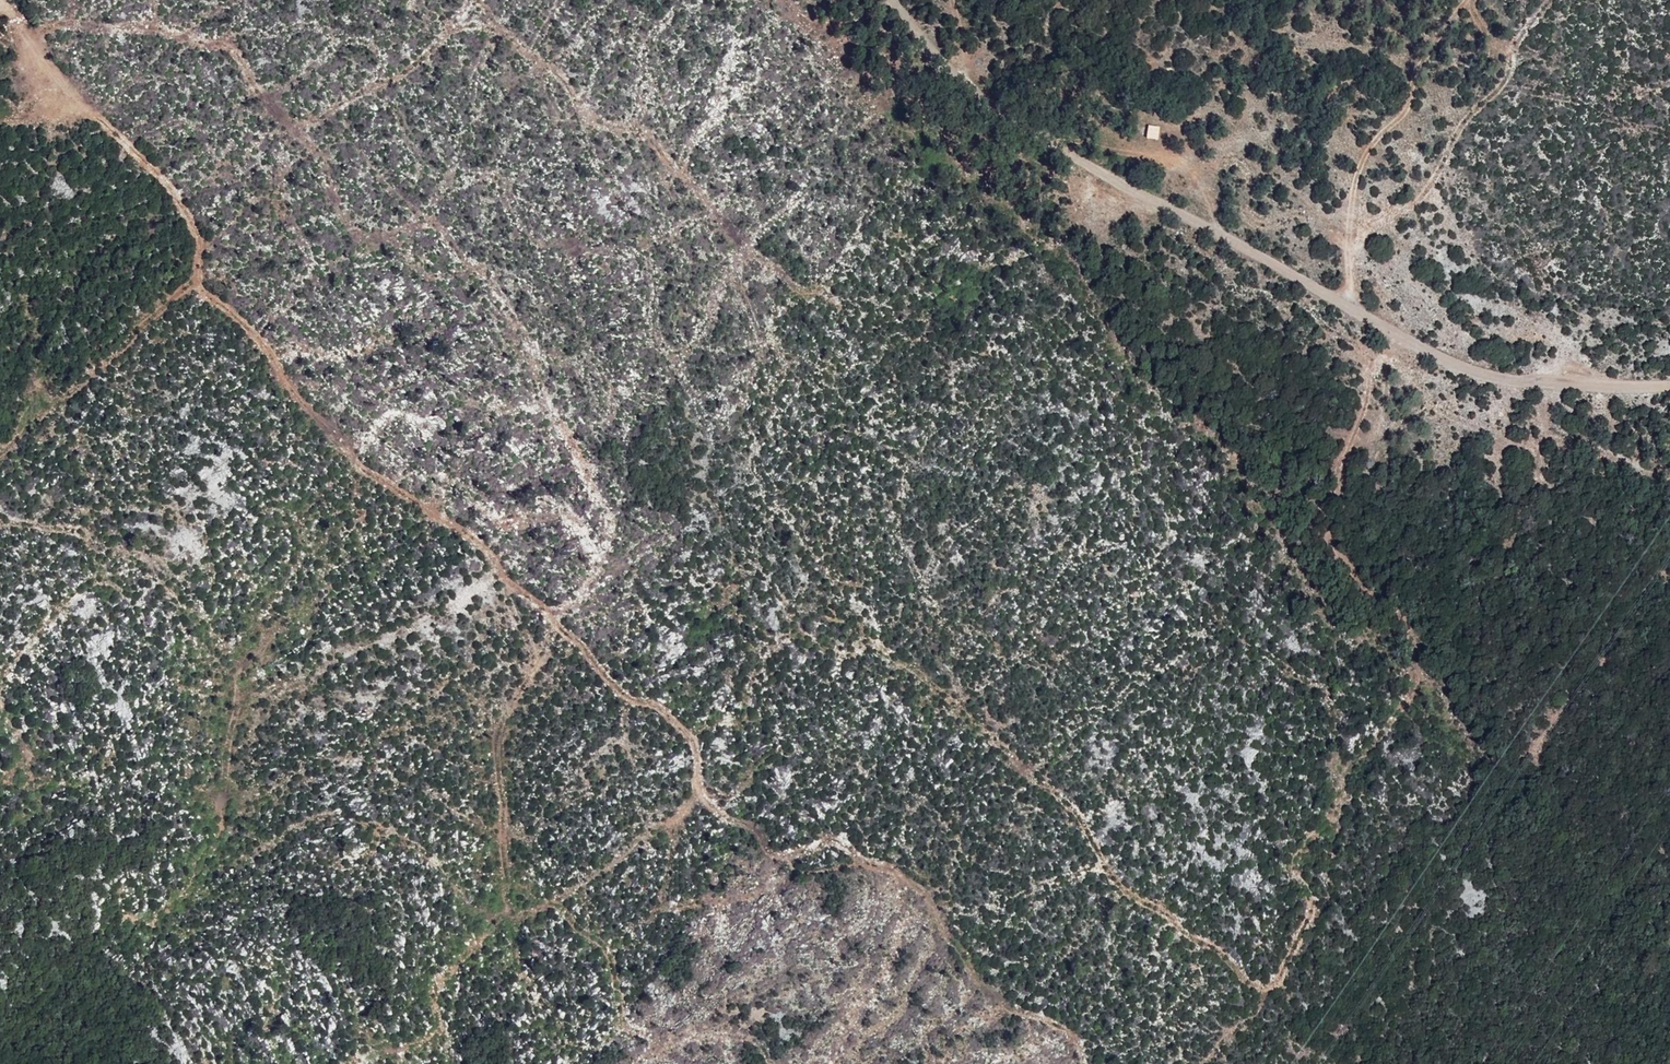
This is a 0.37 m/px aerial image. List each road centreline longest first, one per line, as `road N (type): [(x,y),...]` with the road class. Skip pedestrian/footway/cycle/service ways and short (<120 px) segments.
road 1 (track): [(1083,1063),(1077,1034),(976,983),(931,899),(822,844),(779,854),(698,790),(695,738),(659,708),(630,703),(538,603),(333,443),(286,397),(247,328),(192,284),(198,226),(76,102),(0,6)]
road 2 (unclassified): [(893,0),(992,107),(1444,358),(1501,379),(1669,387)]

